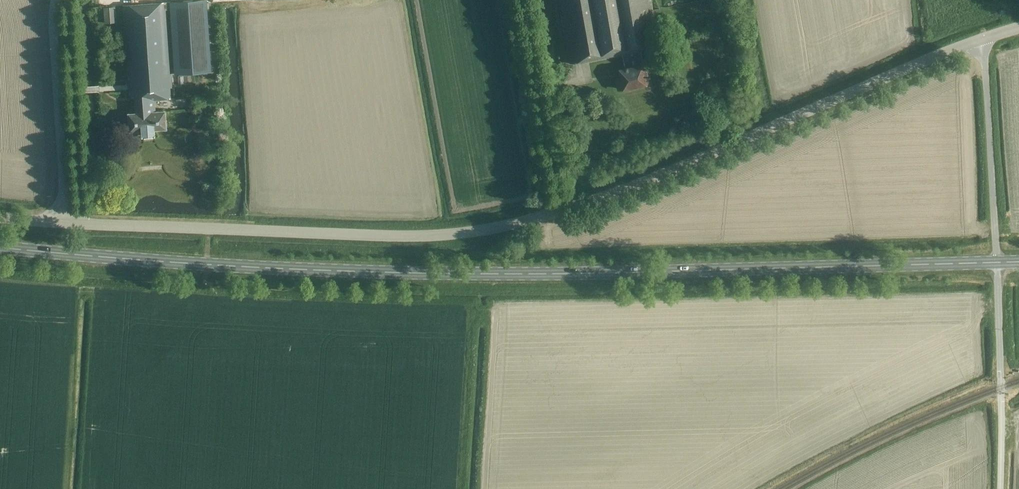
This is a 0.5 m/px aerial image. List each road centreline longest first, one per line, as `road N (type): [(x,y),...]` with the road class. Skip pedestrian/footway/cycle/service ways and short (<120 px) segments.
road 1 (primary): [(0,248),(489,274),(997,263)]
road 2 (tertiary): [(66,220),(445,236),(495,228),(596,200),(982,41)]
road 3 (unclassified): [(1001,488),(997,263)]
road 4 (unclassified): [(997,263),(982,41)]
road 5 (unclassified): [(66,220),(56,0)]

